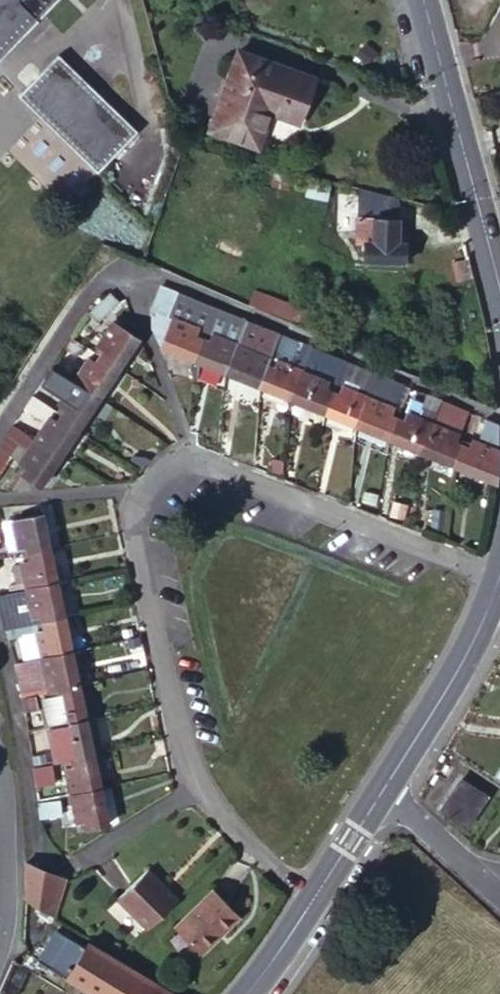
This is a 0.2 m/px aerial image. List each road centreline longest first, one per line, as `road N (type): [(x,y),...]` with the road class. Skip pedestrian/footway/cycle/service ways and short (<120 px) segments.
road 1 (residential): [(319,889),(218,809),(191,774),(132,511),(142,480),(171,463),(203,460),(499,582)]
road 2 (secondary): [(428,0),(499,273)]
road 3 (secondary): [(499,584),(386,792)]
road 4 (secondary): [(319,889),(244,993)]
road 5 (residential): [(386,792),(478,877)]

